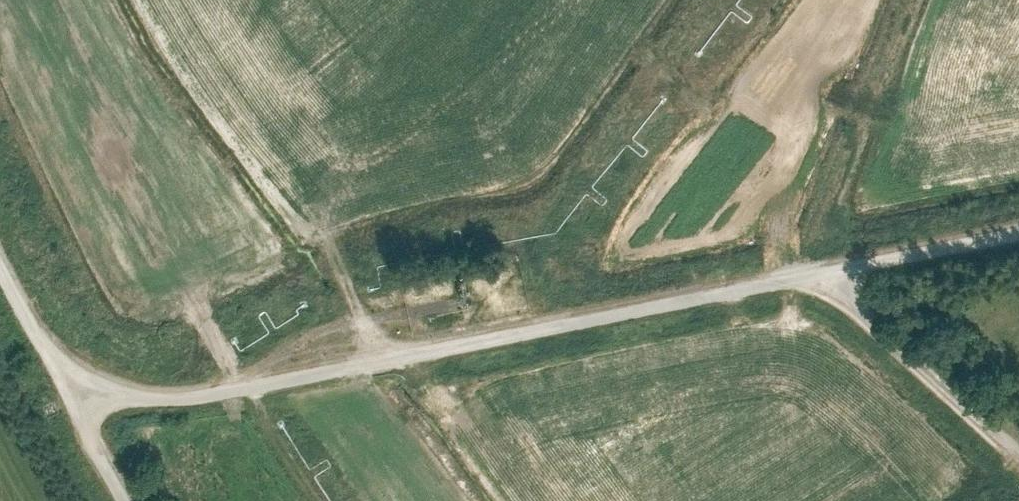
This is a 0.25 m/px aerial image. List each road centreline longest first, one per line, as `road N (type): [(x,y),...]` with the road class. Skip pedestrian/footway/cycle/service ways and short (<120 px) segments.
road 1 (track): [(1018,231),(344,369),(182,386),(133,385),(54,361),(0,261)]
road 2 (track): [(815,274),(1018,454)]
road 3 (track): [(88,376),(80,419),(125,500)]

